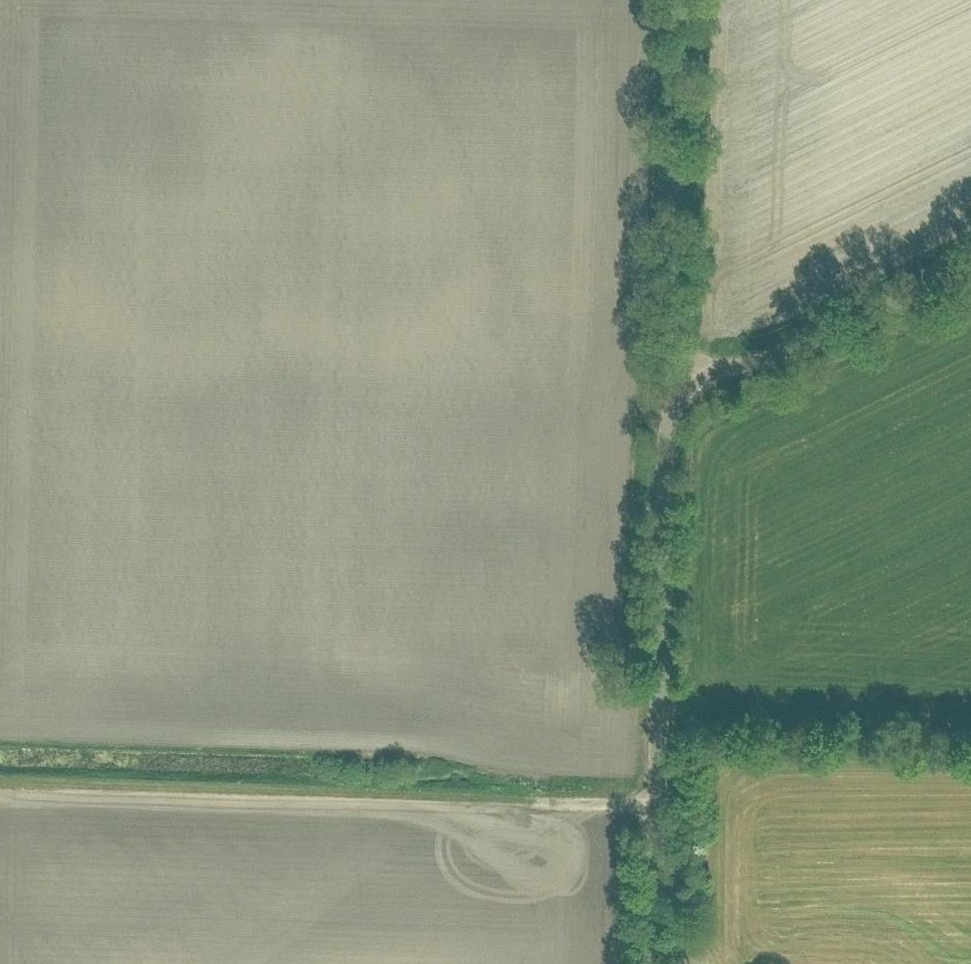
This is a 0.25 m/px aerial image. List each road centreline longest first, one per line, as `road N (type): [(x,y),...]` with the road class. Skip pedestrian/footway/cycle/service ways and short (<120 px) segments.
road 1 (track): [(0,780),(657,805)]
road 2 (unclassified): [(653,963),(671,375)]
road 3 (unclassified): [(679,0),(671,375)]
road 4 (unclassified): [(671,375),(712,374),(790,351),(970,262)]

